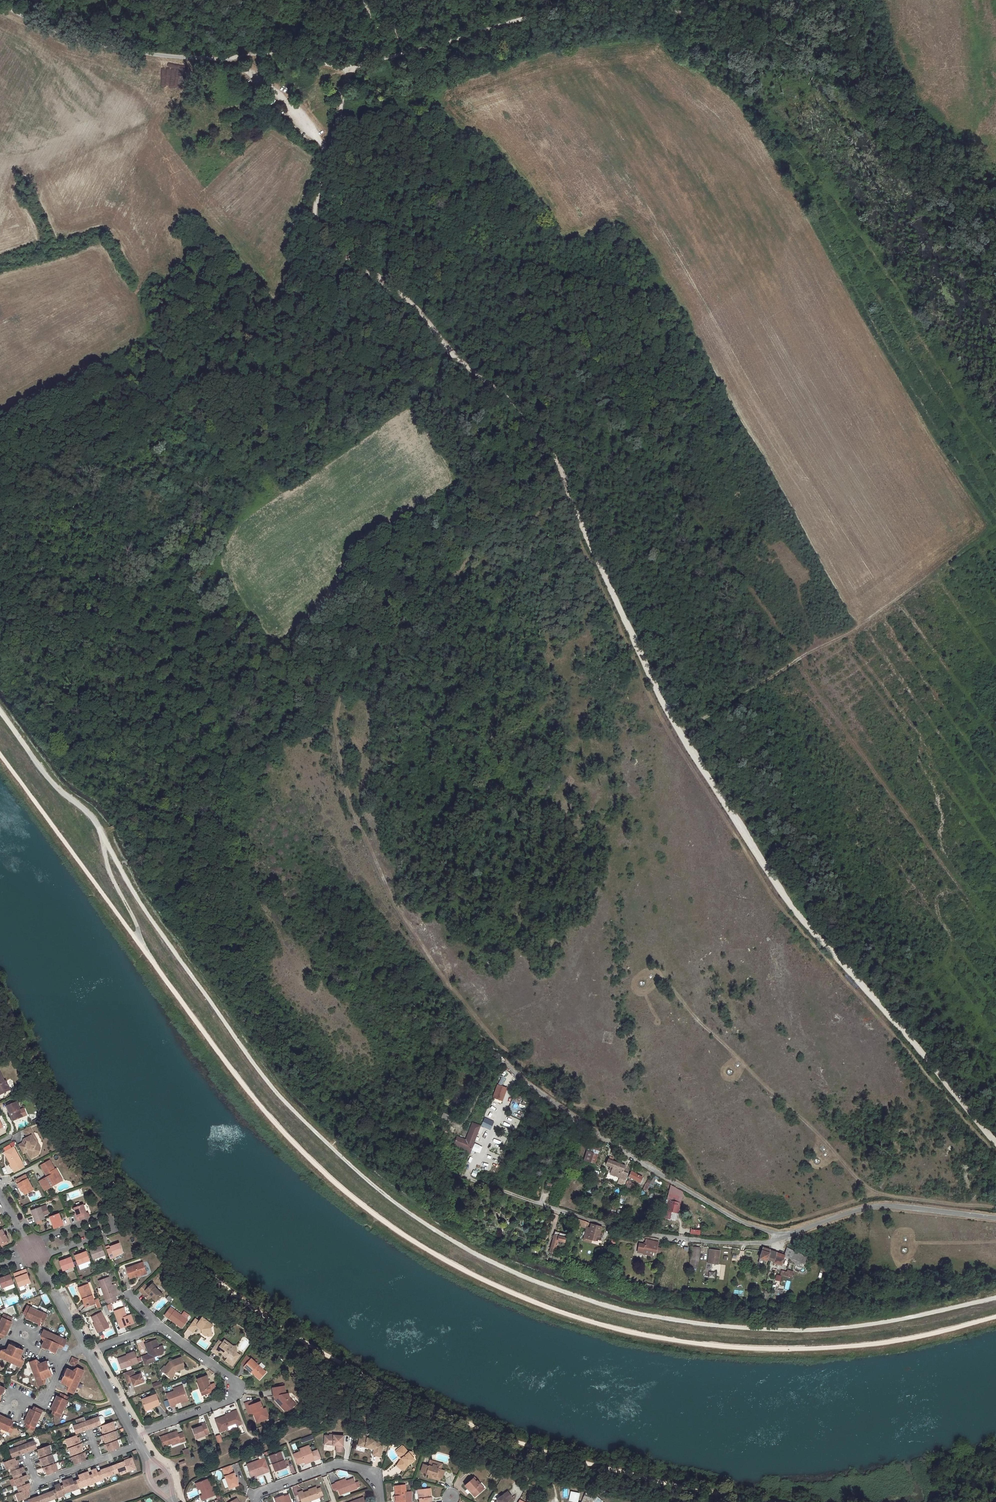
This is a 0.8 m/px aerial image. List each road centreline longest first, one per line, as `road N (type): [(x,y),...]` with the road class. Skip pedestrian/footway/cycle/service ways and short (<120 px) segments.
road 1 (track): [(227,60),(284,101),(325,149),(314,211),(325,237),(411,303),(451,353),(519,412),(559,467),(695,758),(802,921),(995,1142)]
road 2 (track): [(0,713),(50,781),(90,815),(143,908),(275,1092),(390,1199),(438,1232),(570,1295),(701,1324),(849,1327),(995,1300)]
road 3 (track): [(541,510),(498,525),(474,544),(466,563),(401,618),(340,695),(345,787),(389,895),(494,1042),(567,1101),(650,1125),(701,1185),(730,1206),(783,1224),(880,1194)]
road 4 (track): [(655,974),(871,1189),(995,1207)]
road 5 (track): [(680,733),(864,627),(995,528)]
road 6 (unclassified): [(777,1234),(734,1219),(629,1156),(537,1091),(483,1040)]
road 7 (track): [(995,937),(797,661)]
road 8 (residential): [(777,1234),(771,1241),(703,1241),(536,1202)]
road 9 (track): [(587,0),(357,65)]
road 10 (track): [(0,6),(105,47),(227,60)]
road 11 (unclassified): [(995,1219),(879,1206),(777,1234)]
road 12 (residential): [(134,1435),(234,1397),(235,1381),(158,1326)]
road 13 (residential): [(35,1259),(109,1232),(113,1223),(102,1218),(26,1244)]
road 14 (residential): [(256,1501),(253,1497),(337,1464),(377,1474),(380,1501)]
road 15 (track): [(227,60),(274,54),(357,65)]
road 16 (track): [(105,839),(110,874),(144,953)]

